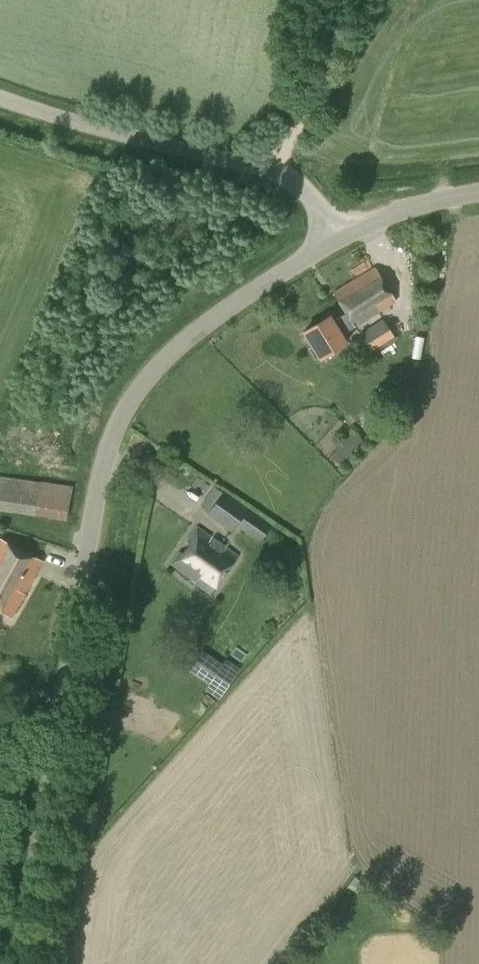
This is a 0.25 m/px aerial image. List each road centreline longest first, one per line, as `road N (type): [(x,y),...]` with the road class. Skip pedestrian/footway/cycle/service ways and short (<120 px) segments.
road 1 (unclassified): [(23,963),(110,437),(139,387),(196,331),(343,233)]
road 2 (unclassified): [(343,233),(291,182),(0,100)]
road 3 (unclassified): [(343,233),(478,196)]

